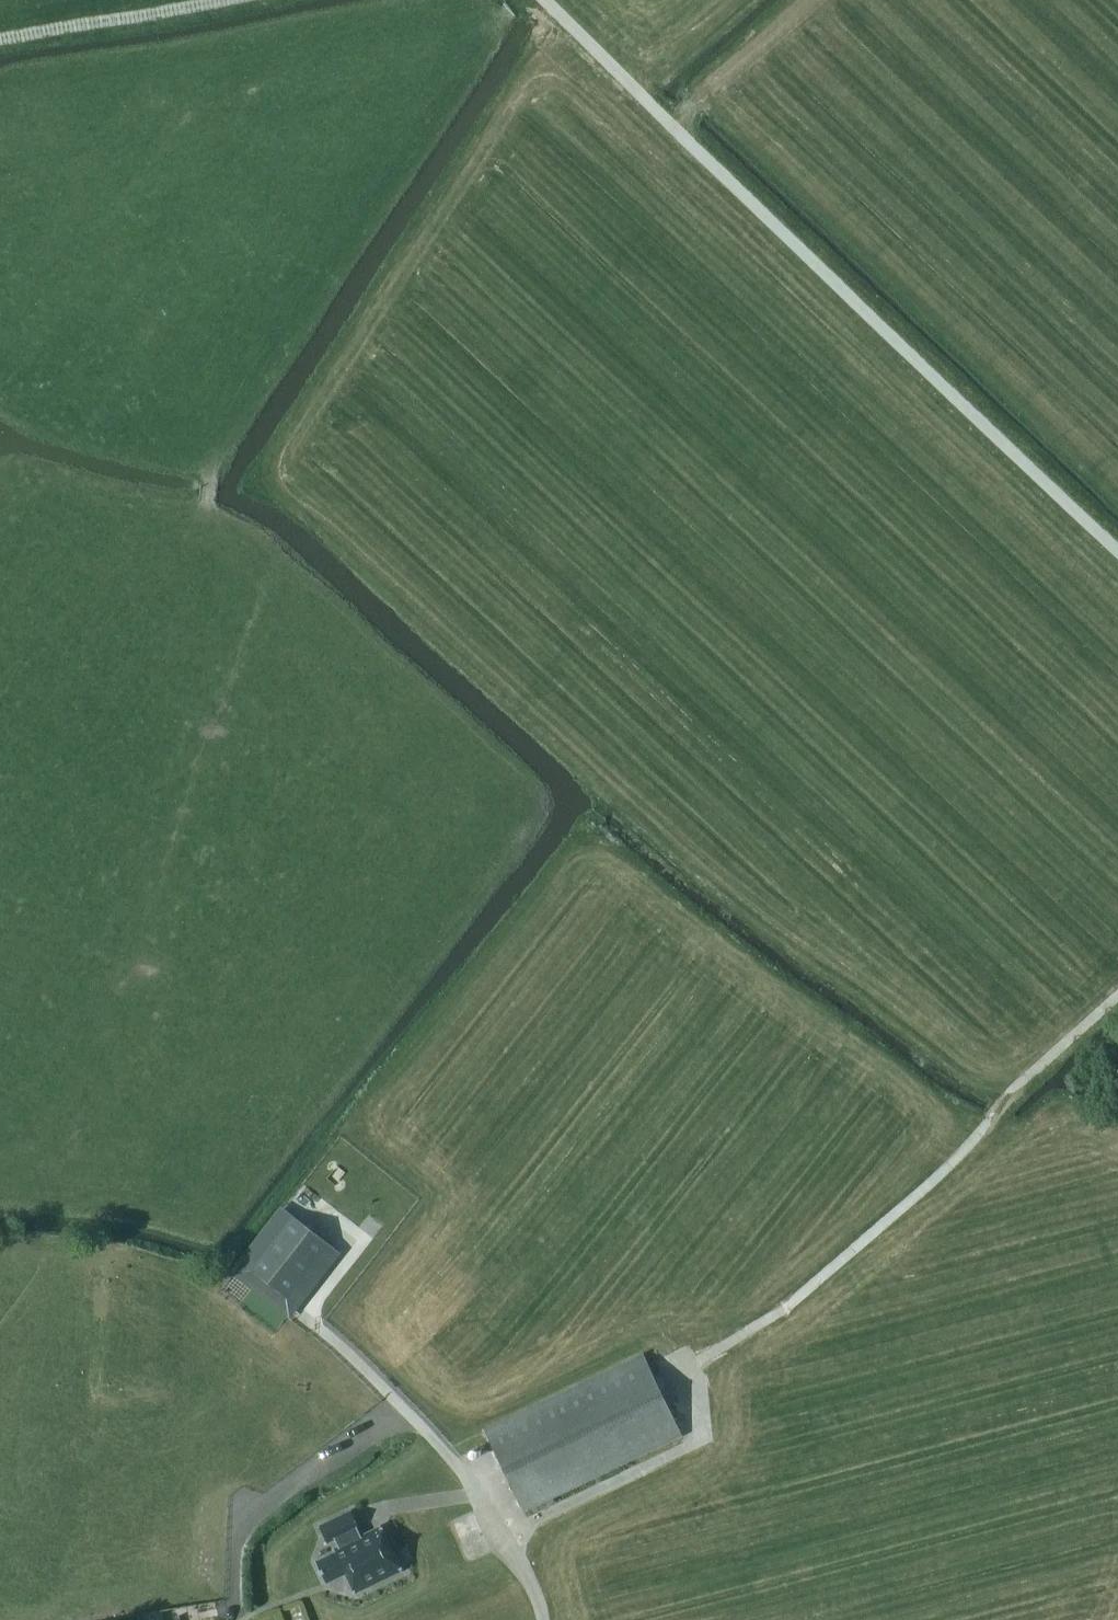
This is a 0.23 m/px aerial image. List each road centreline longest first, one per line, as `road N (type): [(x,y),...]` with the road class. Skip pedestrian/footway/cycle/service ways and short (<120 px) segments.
road 1 (track): [(1117,535),(539,0)]
road 2 (residential): [(535,1619),(511,1550),(450,1458),(307,1316)]
road 3 (track): [(203,0),(0,43)]

